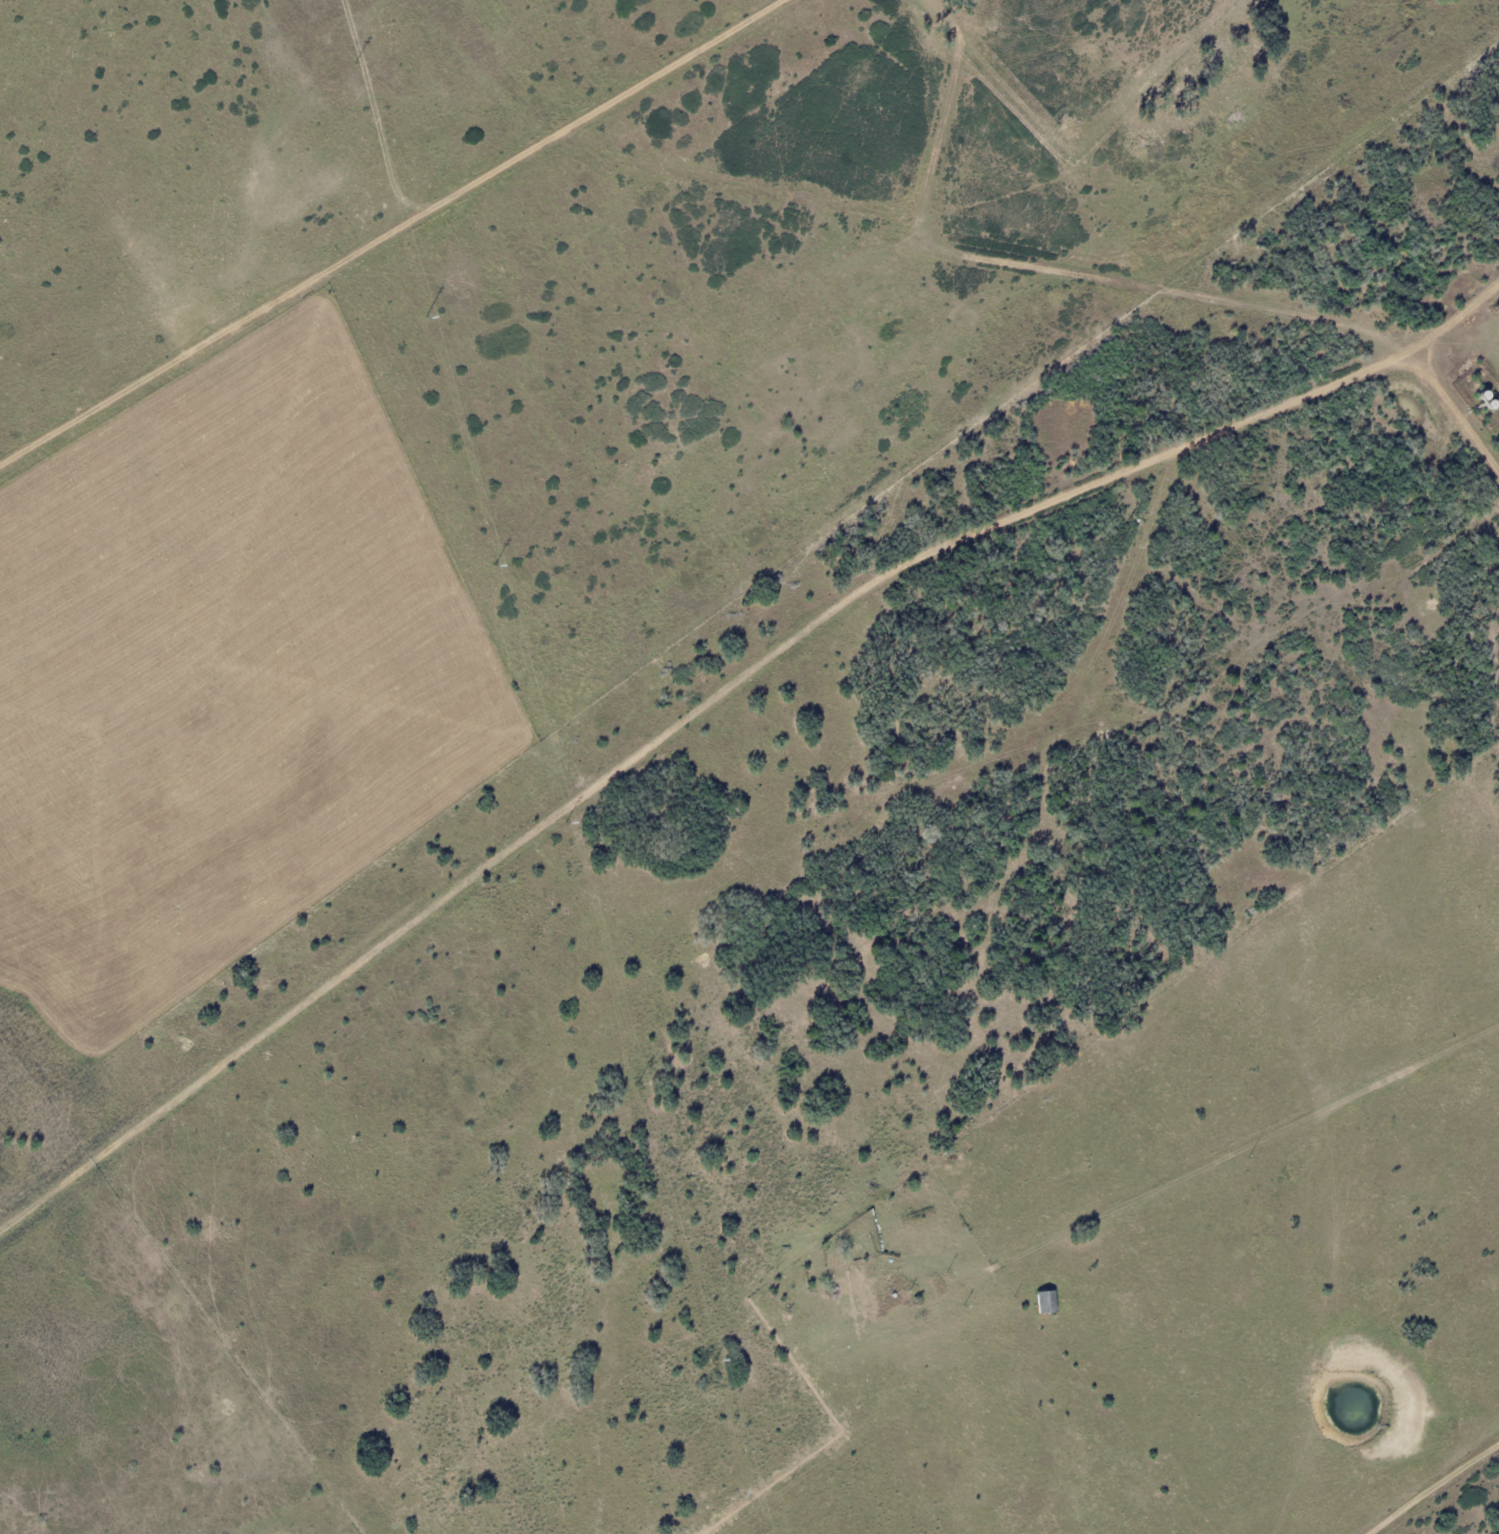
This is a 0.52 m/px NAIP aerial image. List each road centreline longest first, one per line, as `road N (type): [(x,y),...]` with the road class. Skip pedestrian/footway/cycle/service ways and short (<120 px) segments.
road 1 (residential): [(1366,1533),(1498,1438)]

